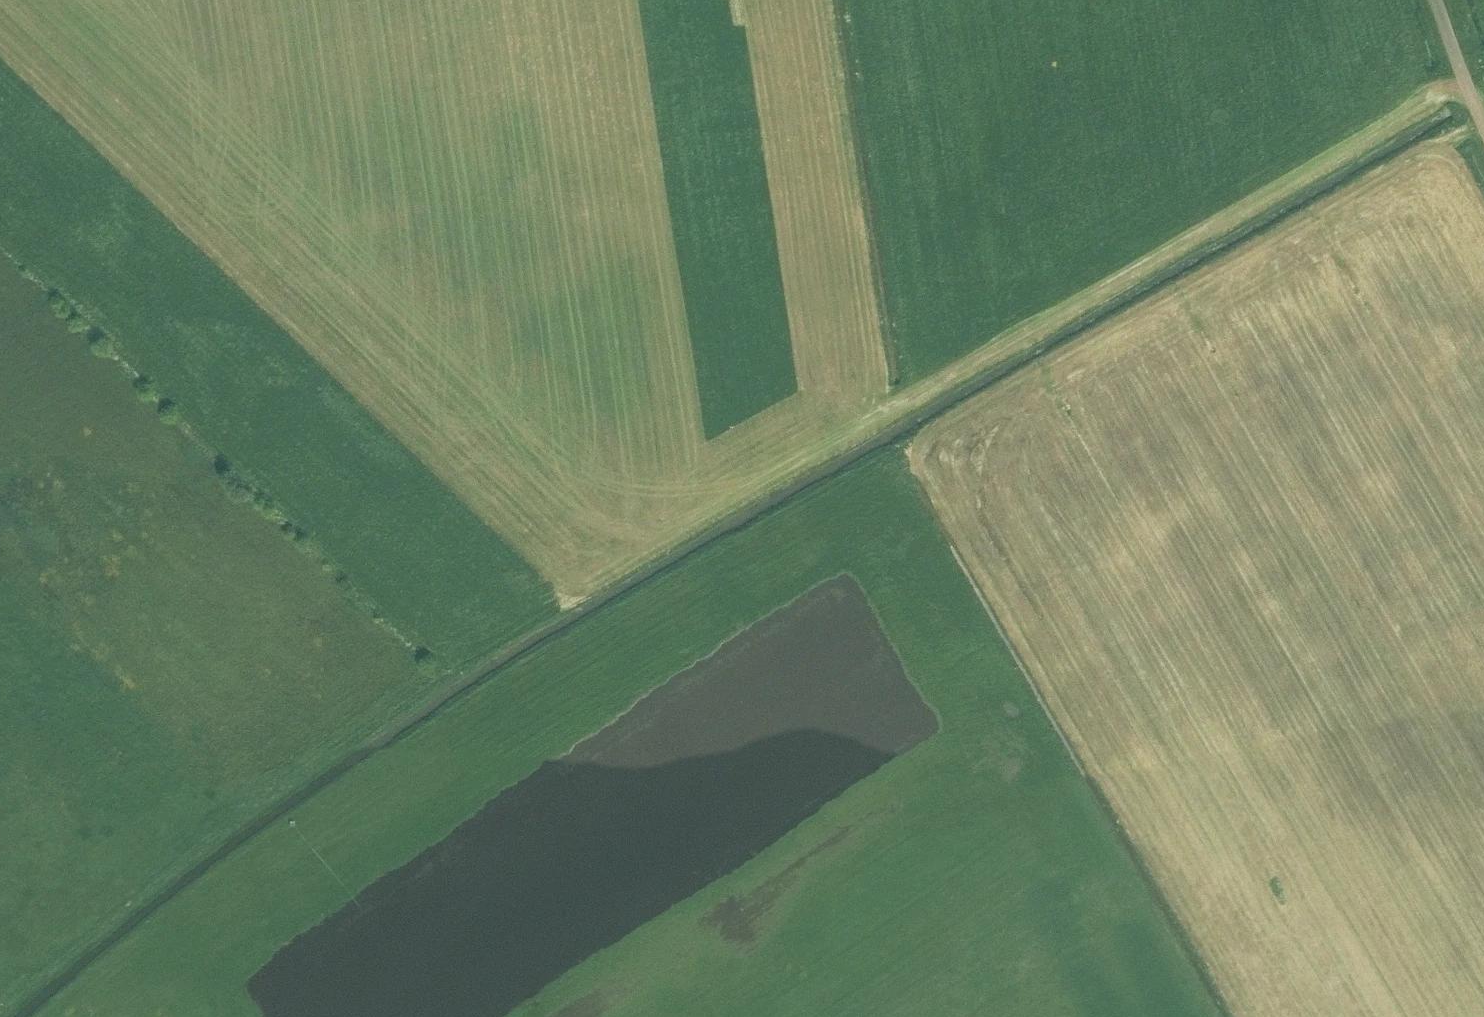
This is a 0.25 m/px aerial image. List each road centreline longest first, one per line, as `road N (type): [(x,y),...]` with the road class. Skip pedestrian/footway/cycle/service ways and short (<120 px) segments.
road 1 (unclassified): [(1483,117),(1440,0)]

